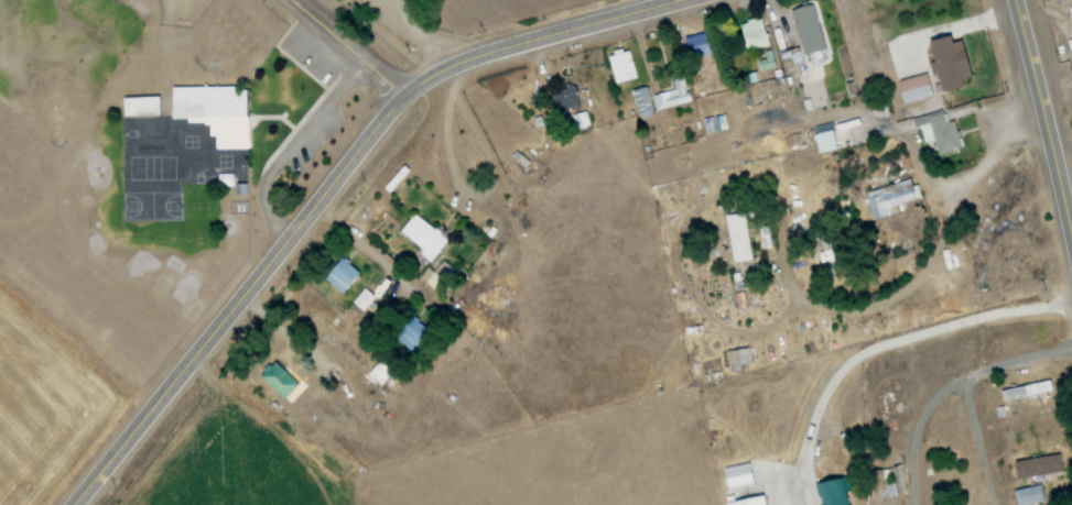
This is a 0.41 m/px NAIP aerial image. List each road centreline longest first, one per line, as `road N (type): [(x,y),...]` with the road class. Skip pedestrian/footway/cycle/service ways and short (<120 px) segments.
road 1 (tertiary): [(72,504),(404,94),(447,66),(686,0)]
road 2 (residential): [(784,270),(803,300),(829,311),(860,312),(900,292),(928,260),(975,167),(1039,107)]
road 3 (secondary): [(1071,260),(1011,0)]
road 4 (residential): [(771,283),(784,270),(793,235),(782,201),(751,208),(744,231),(748,268),(771,283)]
road 5 (residential): [(404,94),(288,0)]
road 6 (residential): [(314,211),(422,309)]

